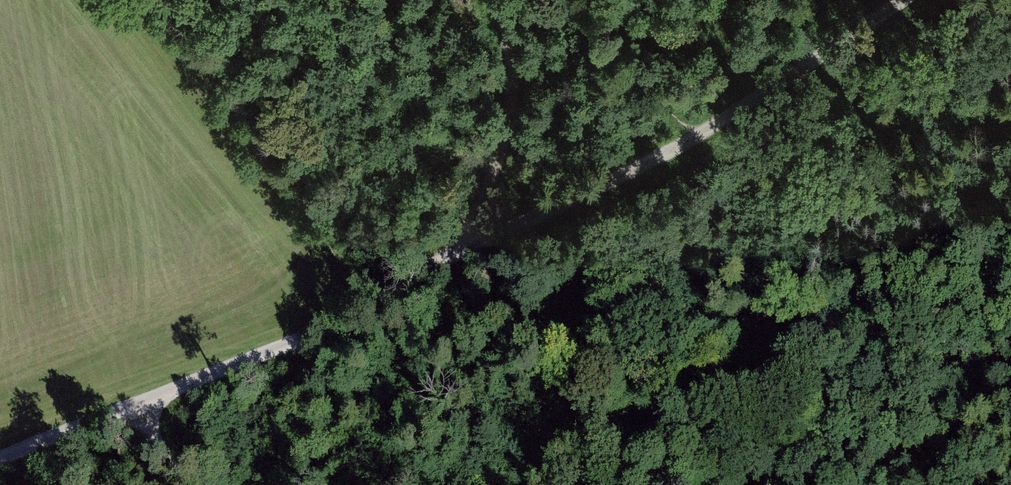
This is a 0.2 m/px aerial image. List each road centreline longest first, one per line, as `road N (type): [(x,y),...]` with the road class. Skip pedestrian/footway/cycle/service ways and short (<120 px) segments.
road 1 (track): [(129,411),(376,303),(697,137)]
road 2 (track): [(497,0),(513,90),(502,147),(453,258)]
road 3 (track): [(697,137),(894,0)]
road 4 (track): [(697,137),(543,0)]
road 5 (track): [(129,411),(0,461)]

